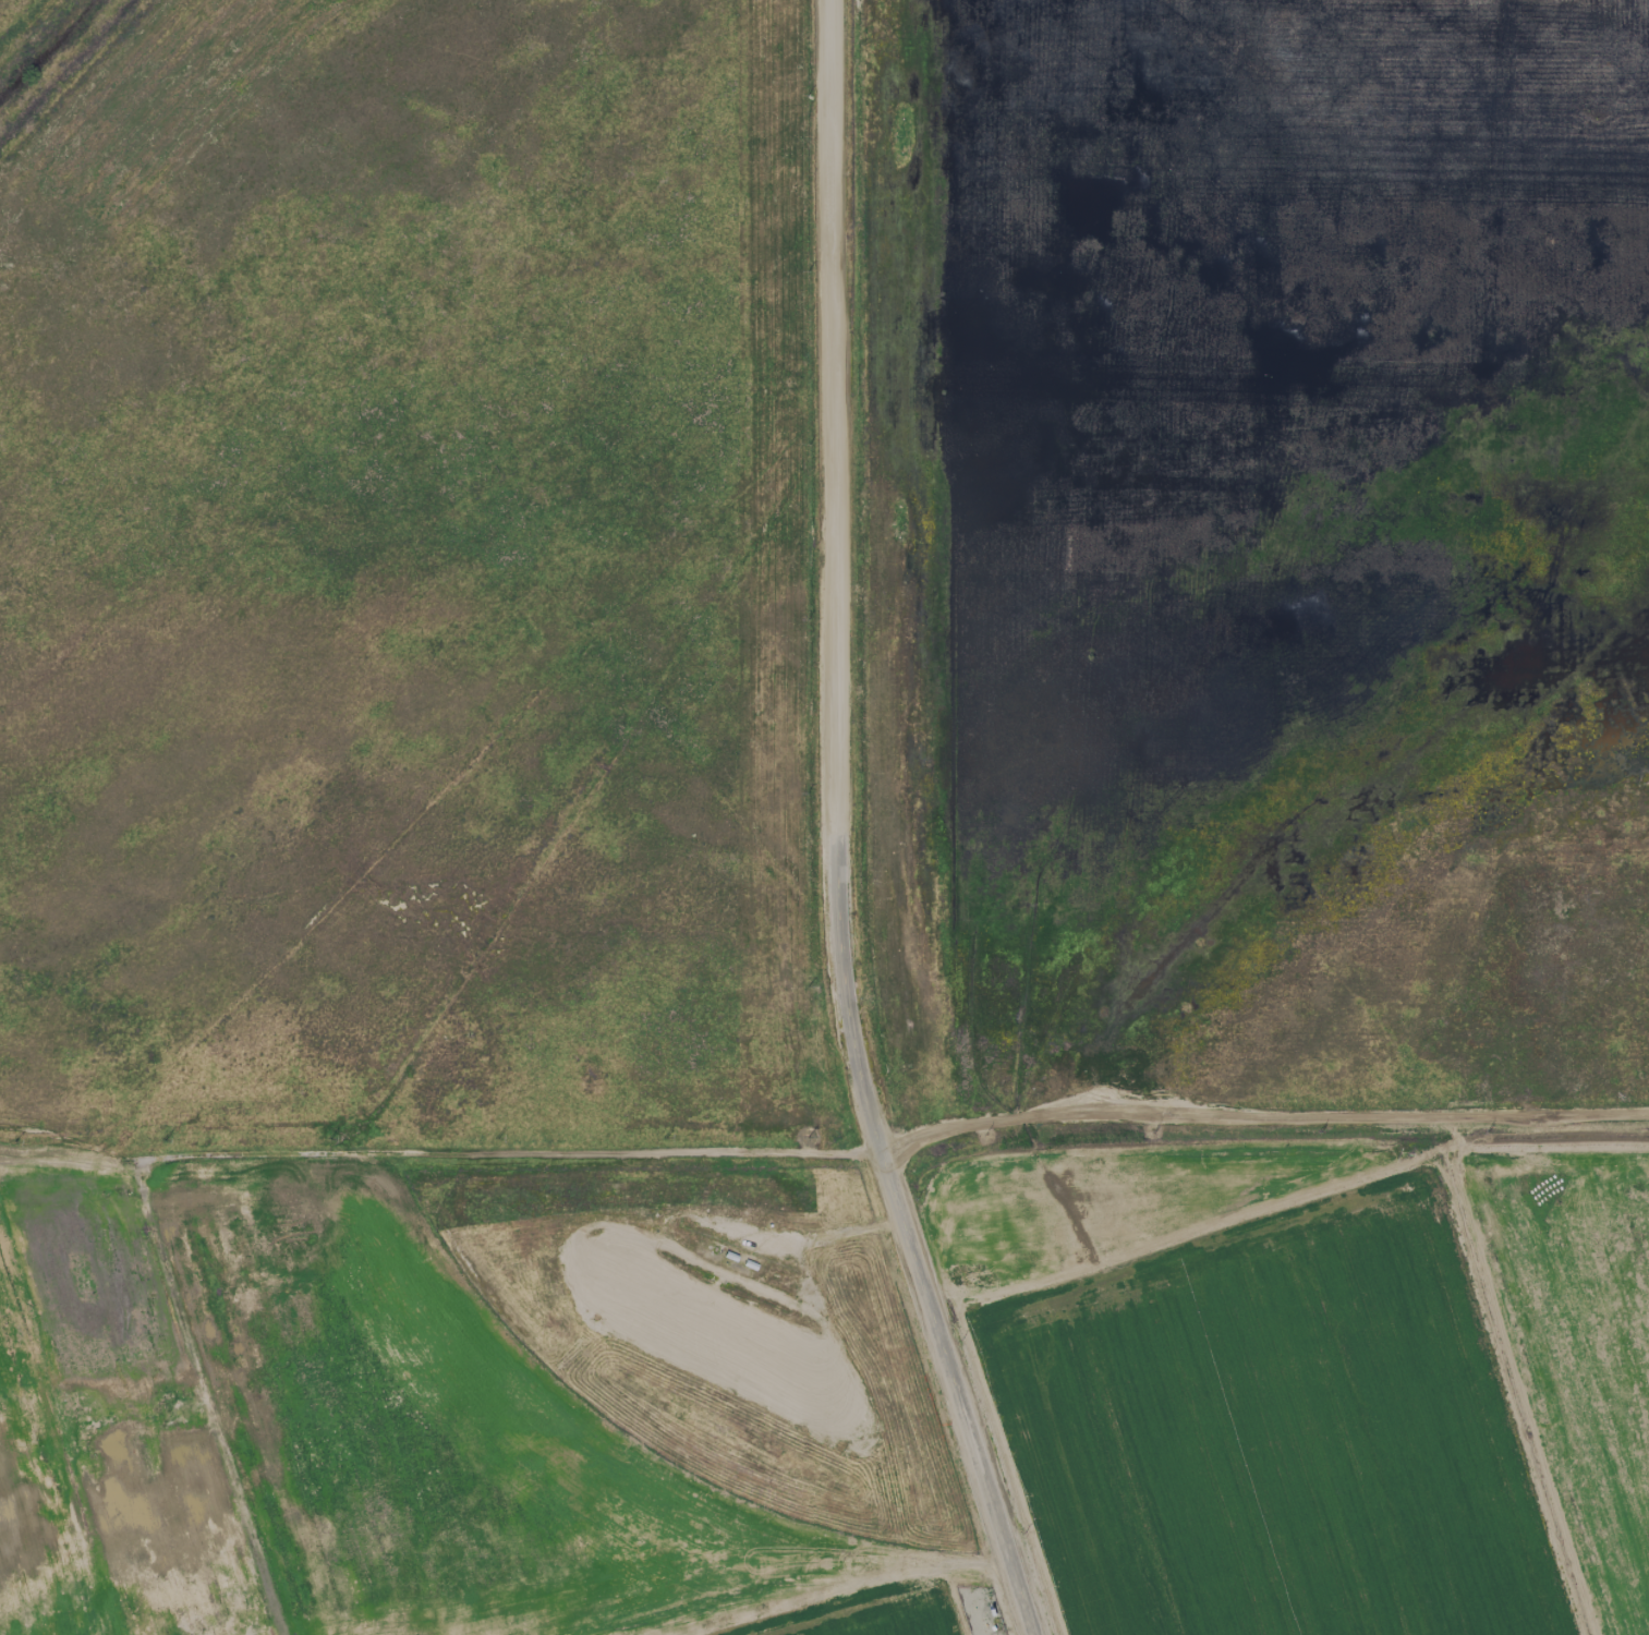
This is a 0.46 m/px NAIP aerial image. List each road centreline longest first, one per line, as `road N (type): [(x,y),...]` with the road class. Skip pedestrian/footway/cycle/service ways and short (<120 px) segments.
road 1 (residential): [(831,0),(834,856),(847,1014),(877,1154),(1038,1634)]
road 2 (residential): [(0,1125),(136,1159),(877,1154),(916,1138),(1060,1112),(1256,1118),(1648,1113)]

